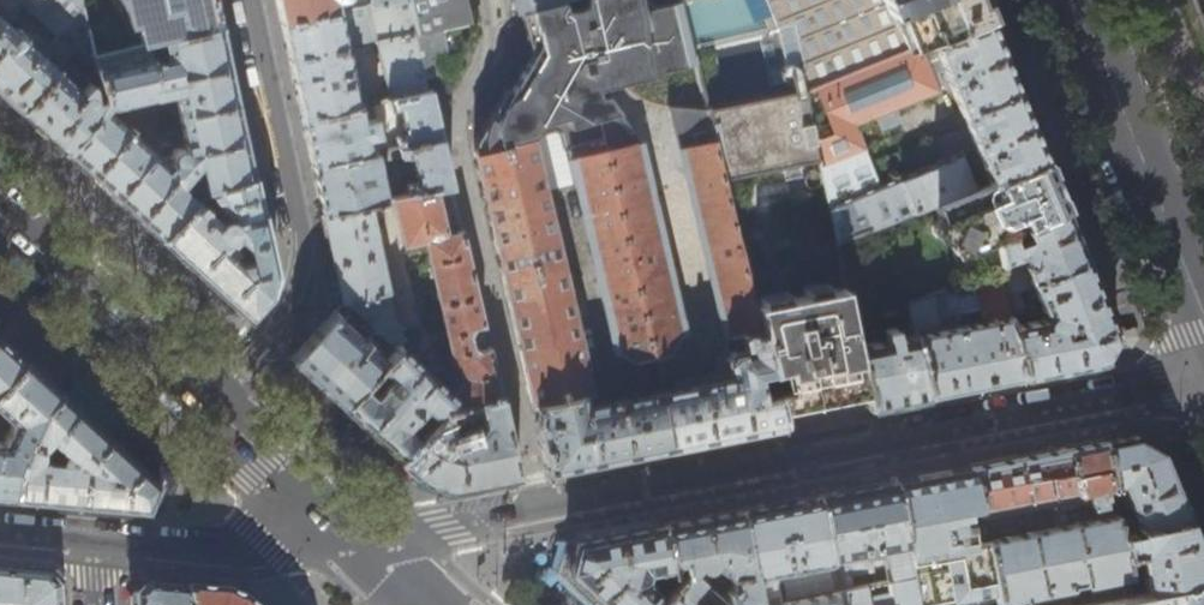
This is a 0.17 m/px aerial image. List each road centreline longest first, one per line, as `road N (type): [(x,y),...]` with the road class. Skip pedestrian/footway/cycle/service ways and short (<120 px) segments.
road 1 (residential): [(1203,380),(538,507)]
road 2 (residential): [(486,0),(494,35),(453,126),(538,507)]
road 3 (residential): [(216,412),(243,380),(247,347),(296,280),(297,228),(249,0)]
road 4 (secondary): [(1203,316),(1079,0)]
road 5 (secondary): [(0,214),(216,412)]
road 6 (residential): [(357,541),(269,550),(91,546)]
road 7 (secondary): [(216,412),(357,541)]
road 8 (residential): [(538,507),(357,541)]

